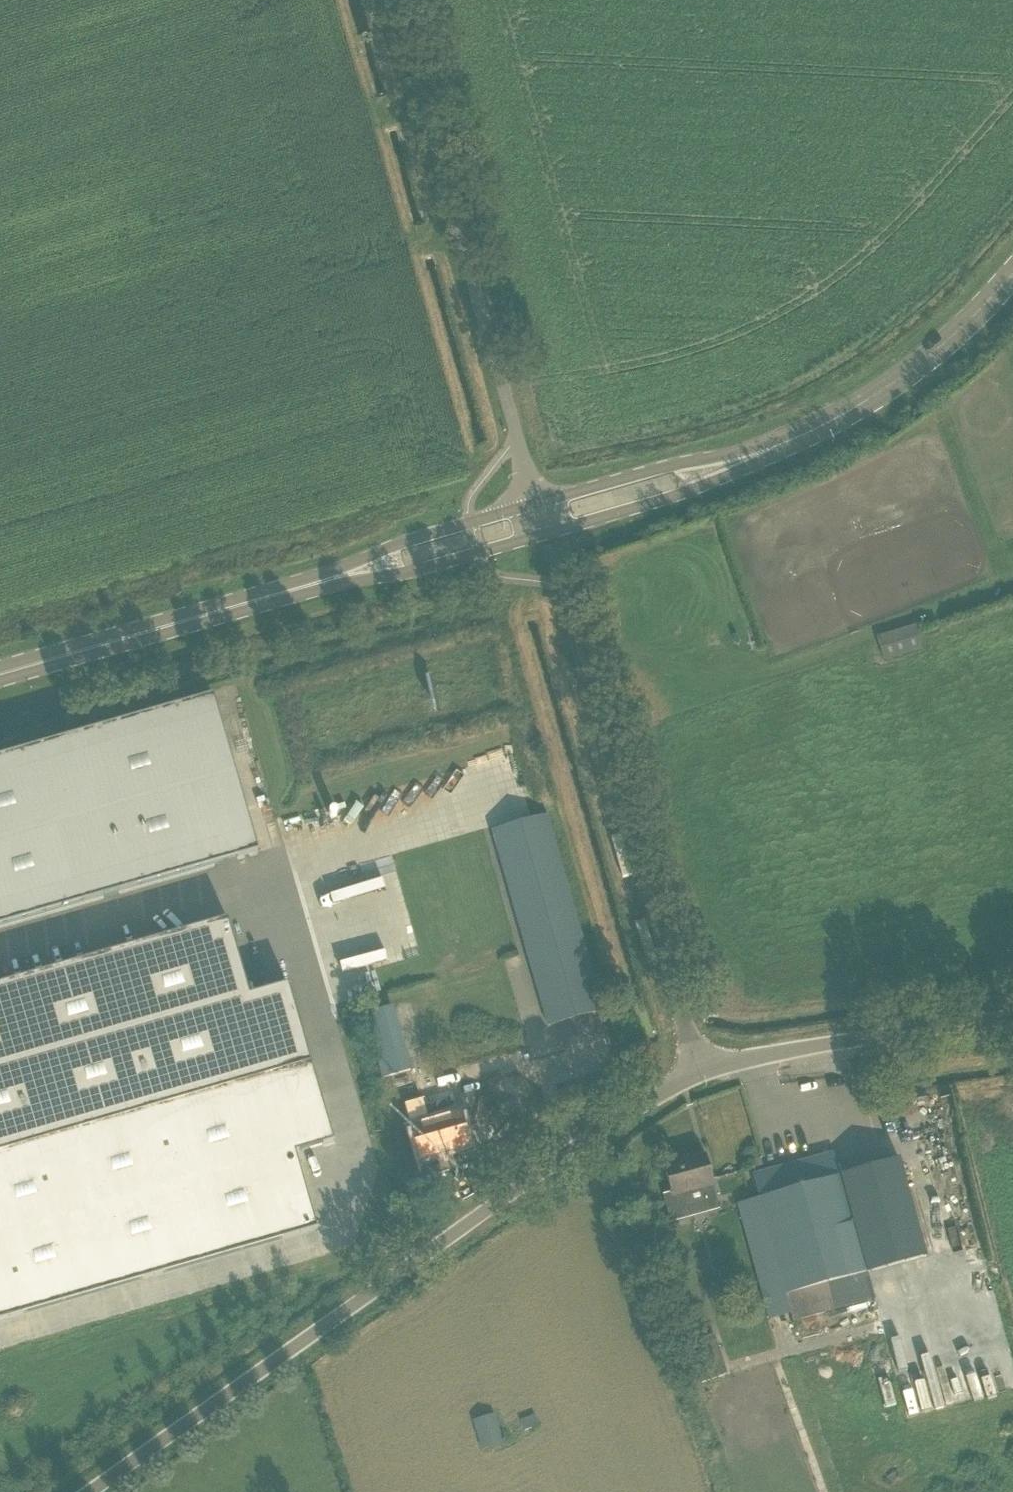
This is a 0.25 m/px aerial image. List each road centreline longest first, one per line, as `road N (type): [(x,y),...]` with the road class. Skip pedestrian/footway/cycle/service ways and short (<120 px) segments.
road 1 (unclassified): [(91,1491),(702,1069)]
road 2 (unclassified): [(518,431),(396,0)]
road 3 (unclassified): [(702,1069),(588,669)]
road 4 (secondary): [(0,675),(361,567)]
road 5 (secondary): [(724,466),(900,381),(949,342),(1012,270)]
road 6 (unclassified): [(702,1069),(1012,1019)]
road 7 (secondary): [(724,466),(625,477),(534,504)]
road 8 (secondary): [(540,529),(724,466)]
road 9 (secondary): [(534,504),(401,543),(361,567)]
road 10 (secondary): [(361,567),(401,566),(540,529)]

